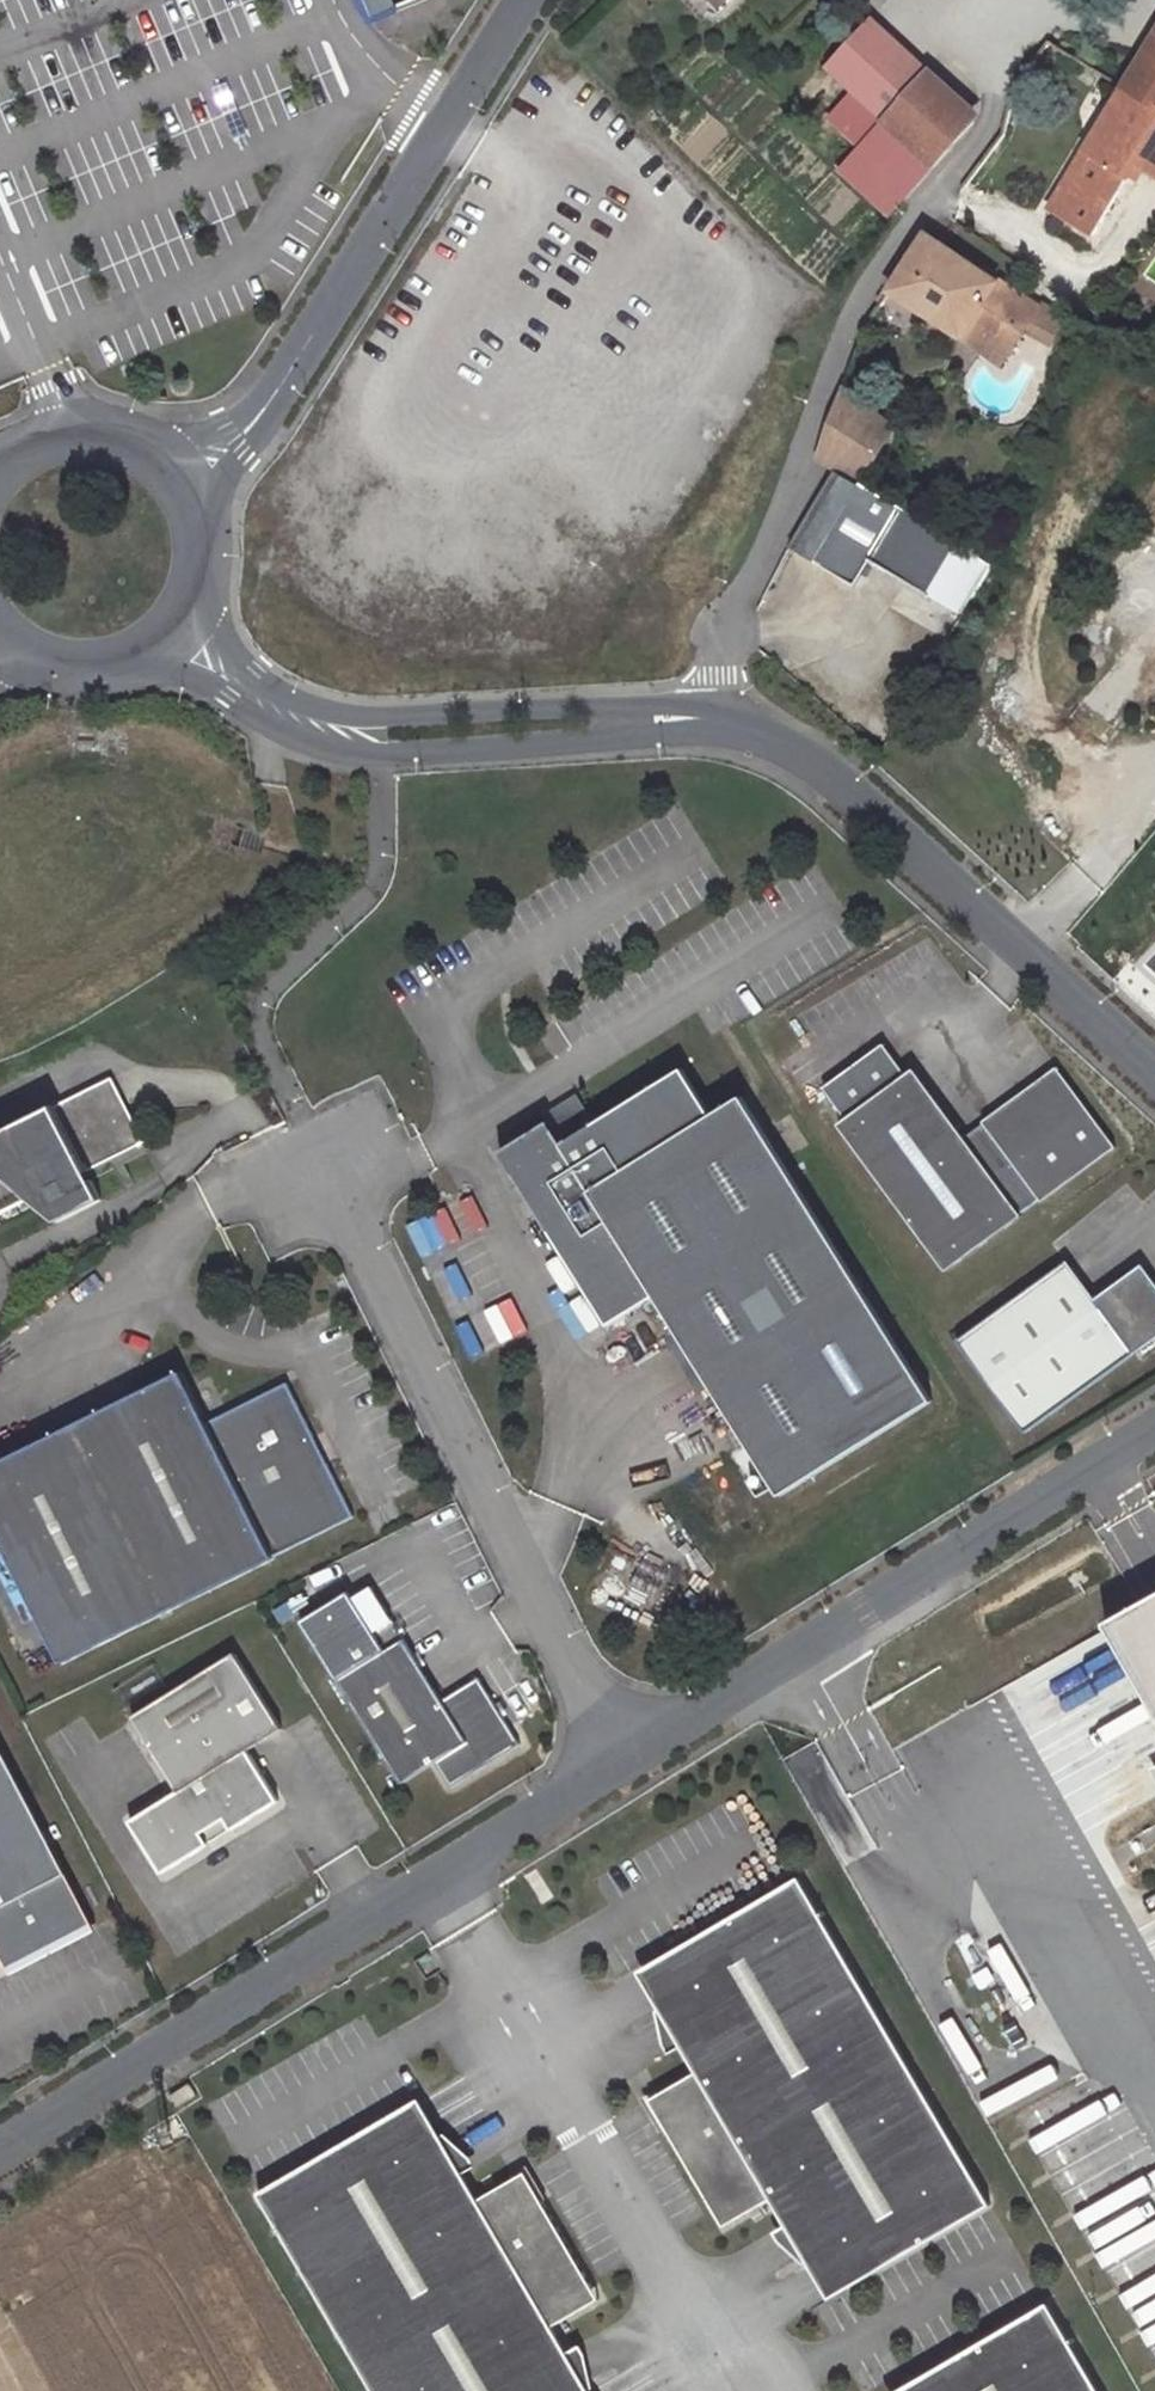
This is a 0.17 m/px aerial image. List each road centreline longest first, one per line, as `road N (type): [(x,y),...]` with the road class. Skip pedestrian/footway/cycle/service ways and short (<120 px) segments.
road 1 (unclassified): [(381,758),(380,864),(368,895),(260,994),(259,1032),(615,1761)]
road 2 (residential): [(716,720),(716,645),(808,441),(847,308),(985,135),(1013,47),(1049,19),(1121,0)]
road 3 (unclassified): [(615,1761),(0,2147)]
road 4 (unclassified): [(1154,1427),(615,1761)]
road 5 (unclassified): [(178,482),(237,439),(527,0)]
road 6 (unclassified): [(1154,1079),(818,760),(716,720)]
road 7 (unclassified): [(716,720),(650,706),(376,718),(318,709),(253,672),(195,599)]
road 8 (unclassified): [(381,758),(656,737),(716,720)]
road 9 (unclassified): [(146,657),(293,740),(381,758)]
road 10 (unclassified): [(178,482),(155,459),(96,437),(35,448),(0,474)]
road 11 (unclassified): [(0,637),(32,661),(69,672),(109,671),(146,657)]
road 12 (unclassified): [(195,599),(203,538),(178,482)]

